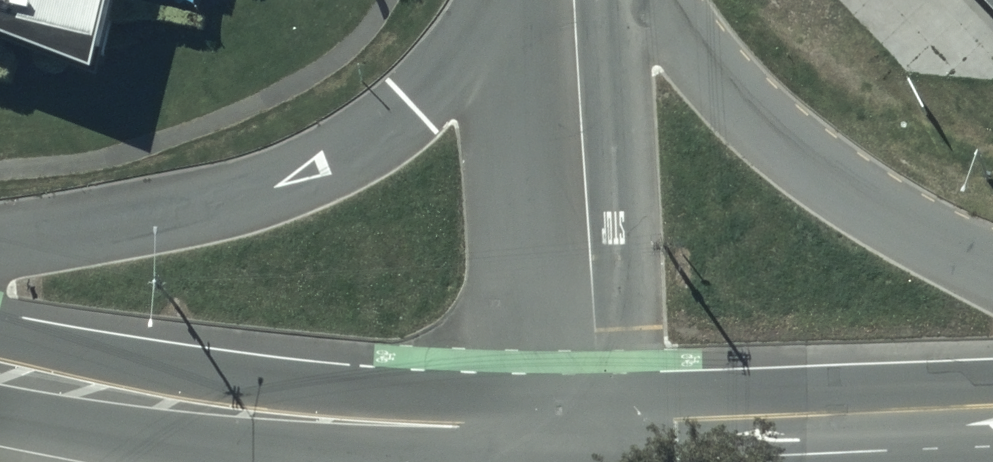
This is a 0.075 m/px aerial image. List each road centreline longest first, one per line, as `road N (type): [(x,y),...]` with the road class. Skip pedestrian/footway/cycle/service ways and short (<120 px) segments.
road 1 (trunk): [(595,426),(311,416),(0,368)]
road 2 (trunk): [(0,254),(230,202),(410,118),(517,0)]
road 3 (tertiary): [(573,0),(595,426)]
road 4 (trunk): [(679,0),(752,117),(891,214),(992,255)]
road 5 (trunk): [(992,407),(595,426)]

